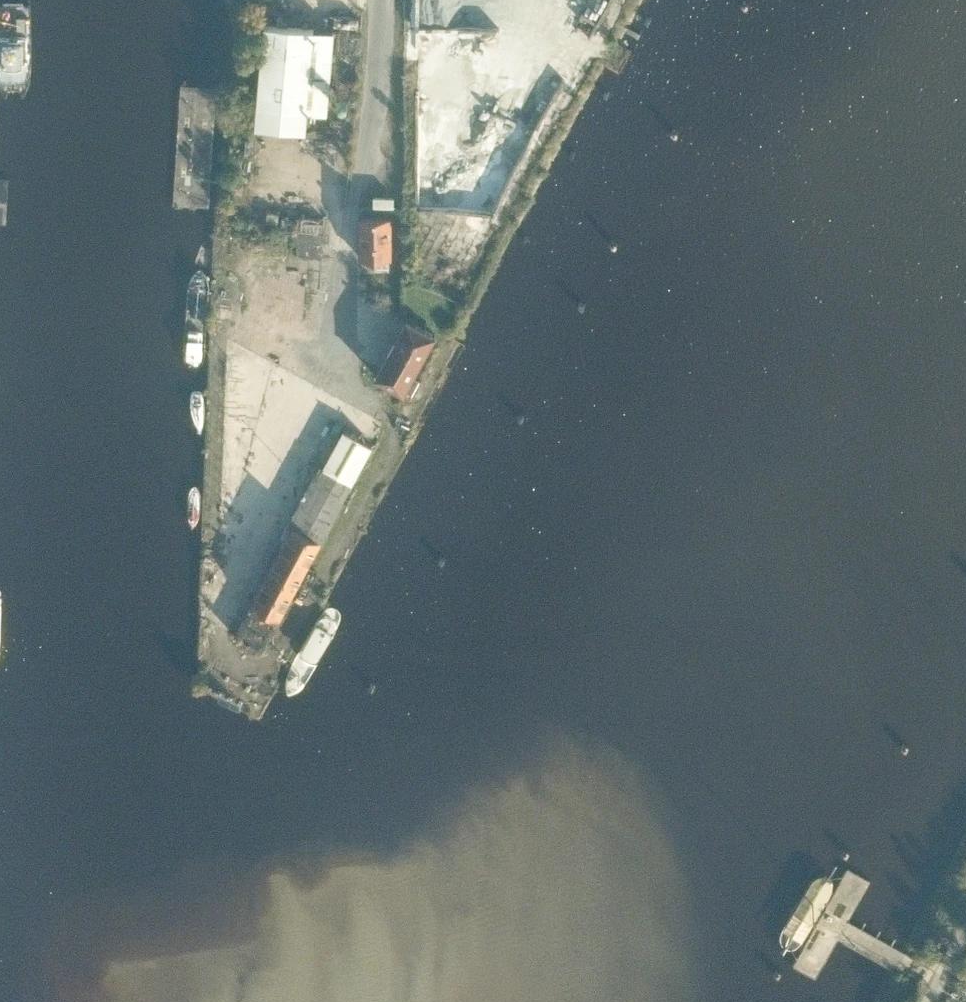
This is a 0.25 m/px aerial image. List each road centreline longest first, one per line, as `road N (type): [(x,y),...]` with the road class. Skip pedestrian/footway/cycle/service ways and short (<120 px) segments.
road 1 (unclassified): [(381,0),(370,157)]

